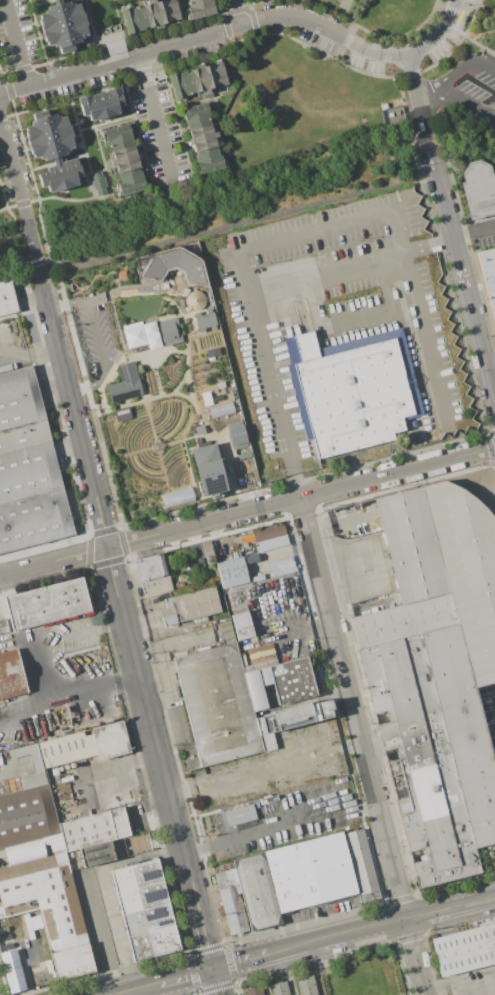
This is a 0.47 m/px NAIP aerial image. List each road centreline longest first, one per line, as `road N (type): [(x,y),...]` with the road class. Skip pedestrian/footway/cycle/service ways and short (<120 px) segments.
road 1 (tertiary): [(0,111),(195,905)]
road 2 (residential): [(299,499),(426,994)]
road 3 (residential): [(109,546),(494,448)]
road 4 (residential): [(438,173),(494,403)]
road 5 (tertiary): [(244,23),(285,17),(386,57),(407,55)]
road 6 (tertiary): [(0,93),(141,55)]
road 7 (tertiary): [(377,927),(494,896)]

